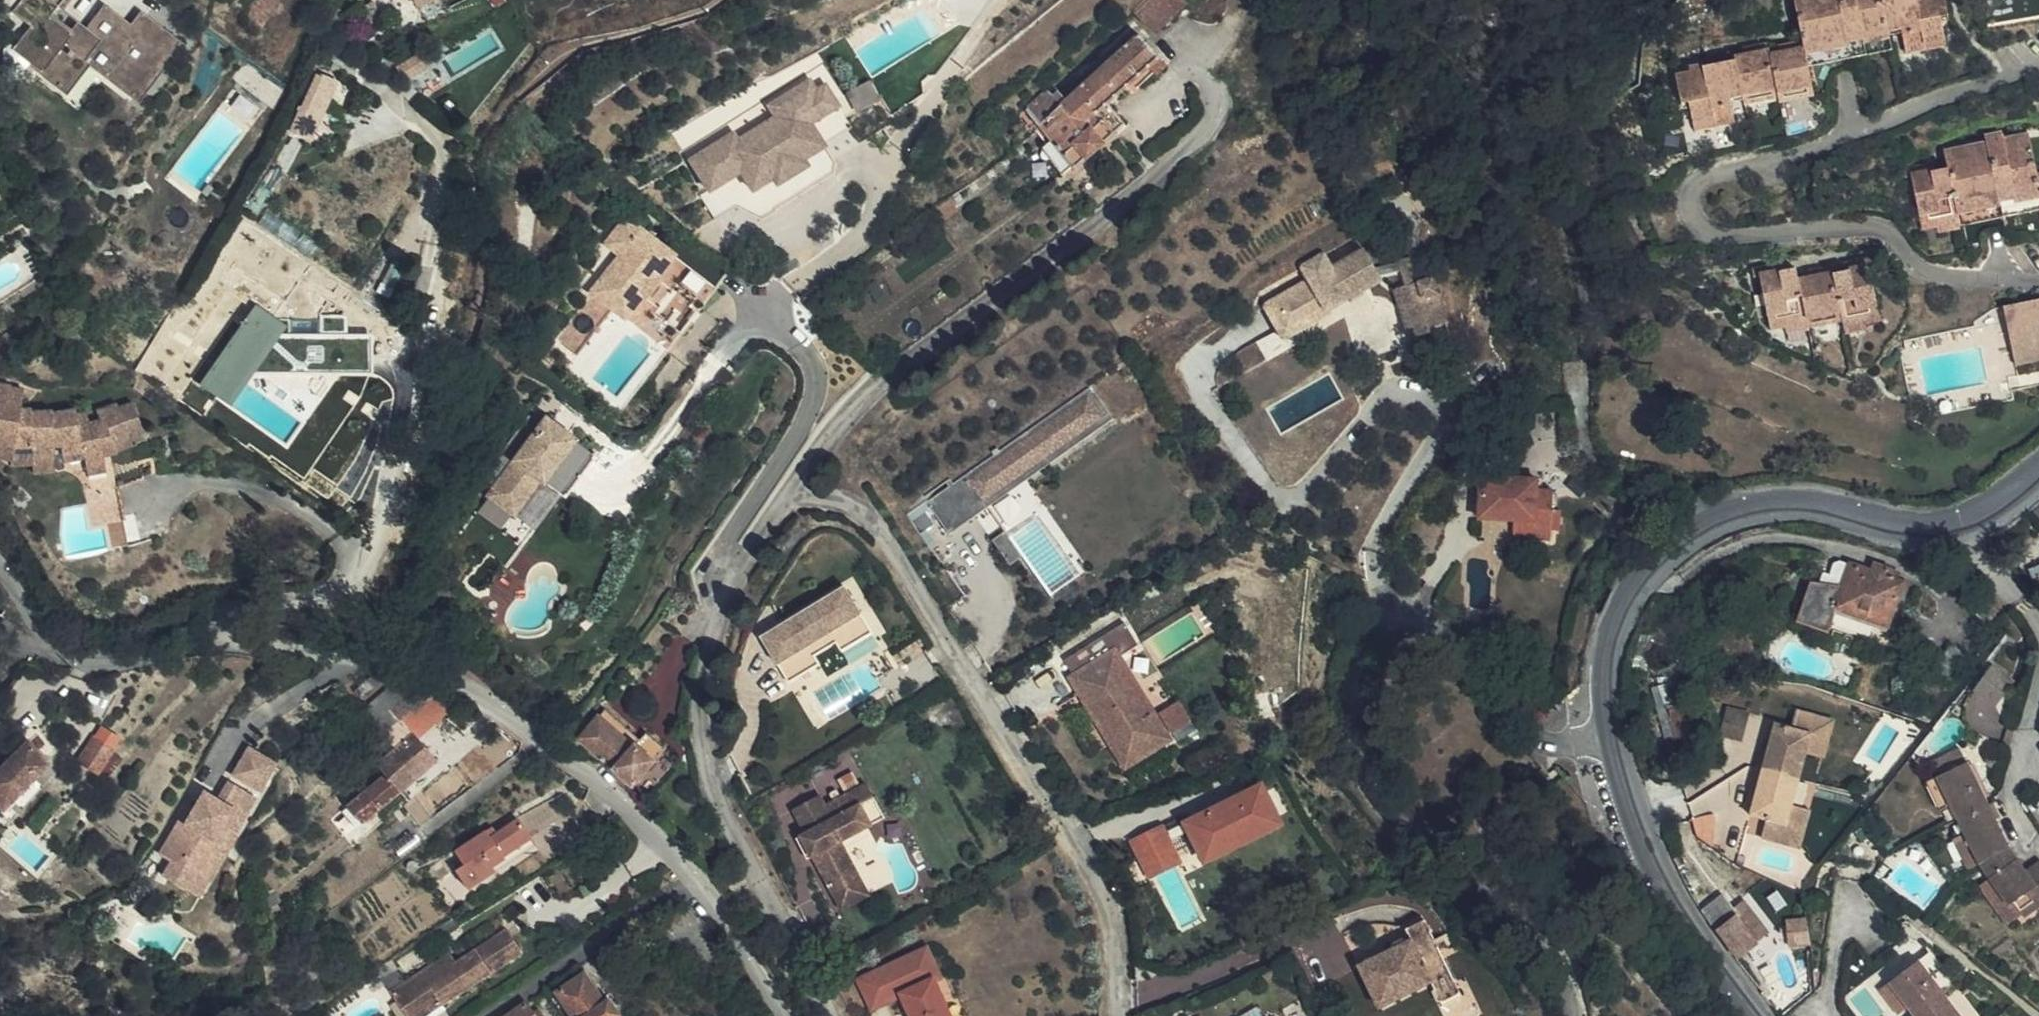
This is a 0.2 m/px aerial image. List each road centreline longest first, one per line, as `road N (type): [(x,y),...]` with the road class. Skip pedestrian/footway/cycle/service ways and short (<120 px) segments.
road 1 (residential): [(0,560),(47,651),(67,660),(104,664),(227,639),(265,639),(444,675),(480,692),(642,820),(696,881)]
road 2 (unclassified): [(1615,741),(1543,738),(1465,645),(1418,619),(1387,625),(1365,648),(1350,692),(1356,744),(1394,809),(1526,925),(1556,973),(1568,1015)]
road 3 (unclassified): [(788,494),(850,505),(877,527),(1102,885),(1116,927),(1121,1015)]
road 4 (unclassified): [(788,494),(879,386),(1205,133),(1218,109),(1216,89),(1198,65)]
road 5 (tertiary): [(1615,741),(1608,665),(1624,608),(1641,580),(1703,529),(1744,511),(1786,505),(1898,530),(1964,523)]
road 6 (unclassified): [(830,1015),(720,800),(705,755),(701,711),(724,611)]
road 7 (unclassified): [(724,611),(723,550),(812,409),(815,377),(806,355),(756,325)]
road 8 (tertiary): [(1758,1015),(1673,900),(1646,846),(1615,741)]
road 9 (unclassified): [(696,881),(489,1015)]
road 10 (unclassified): [(756,325),(770,298),(855,243),(874,214),(878,186),(862,166)]
road 11 (residential): [(696,881),(785,1015)]
road 12 (unclassified): [(724,611),(740,569),(788,494)]
road 13 (residential): [(1964,523),(1972,549),(2038,620)]

